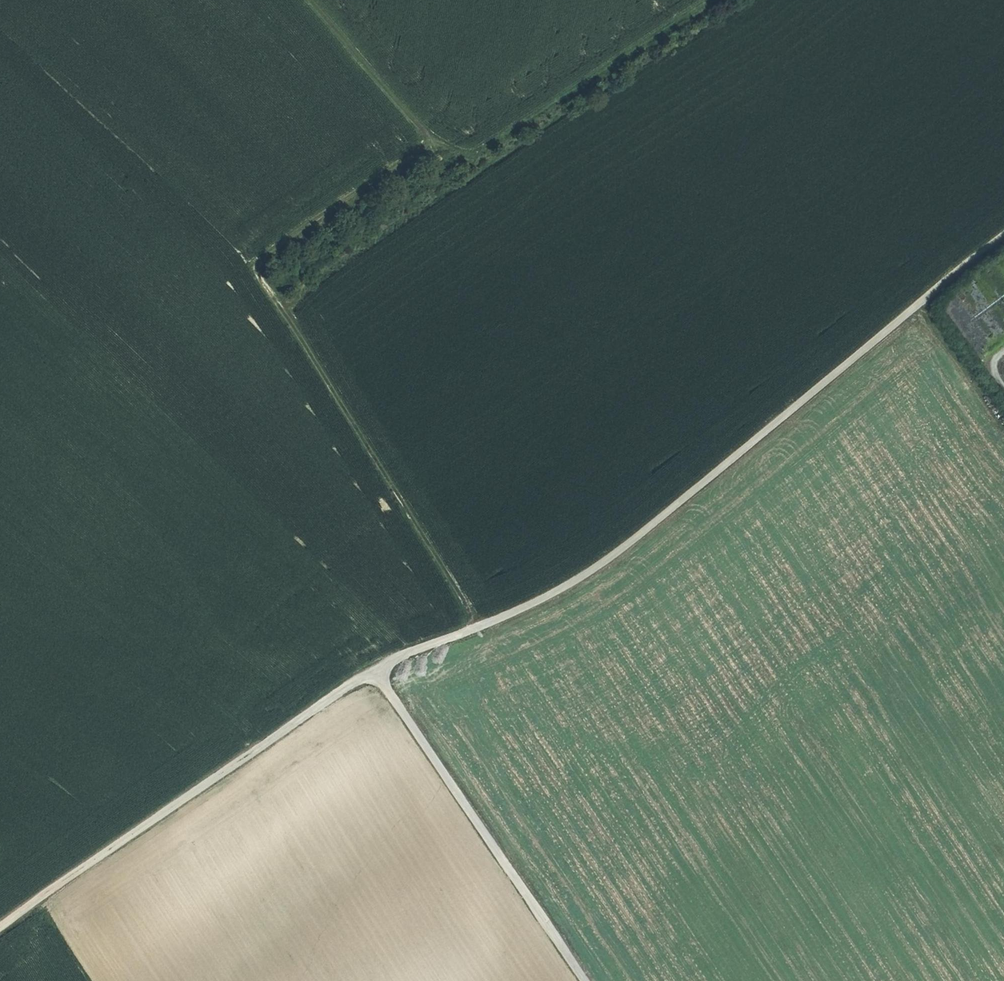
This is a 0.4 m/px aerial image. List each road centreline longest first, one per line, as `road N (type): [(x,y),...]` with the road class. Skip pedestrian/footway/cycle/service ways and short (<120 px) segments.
road 1 (track): [(1003,239),(595,569),(375,670),(0,928)]
road 2 (track): [(474,629),(258,271),(439,138)]
road 3 (track): [(312,0),(463,156),(711,0)]
road 4 (track): [(584,980),(375,670)]
road 5 (track): [(921,302),(1003,420)]

